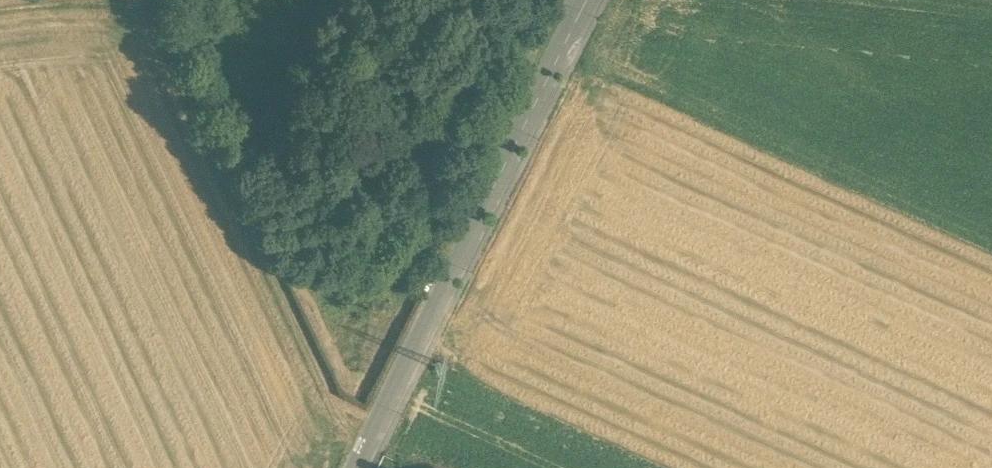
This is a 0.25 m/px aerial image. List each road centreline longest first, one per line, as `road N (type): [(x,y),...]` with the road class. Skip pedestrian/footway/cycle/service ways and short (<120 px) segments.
road 1 (residential): [(357,467),(586,0)]
road 2 (track): [(368,446),(341,422),(144,0)]

